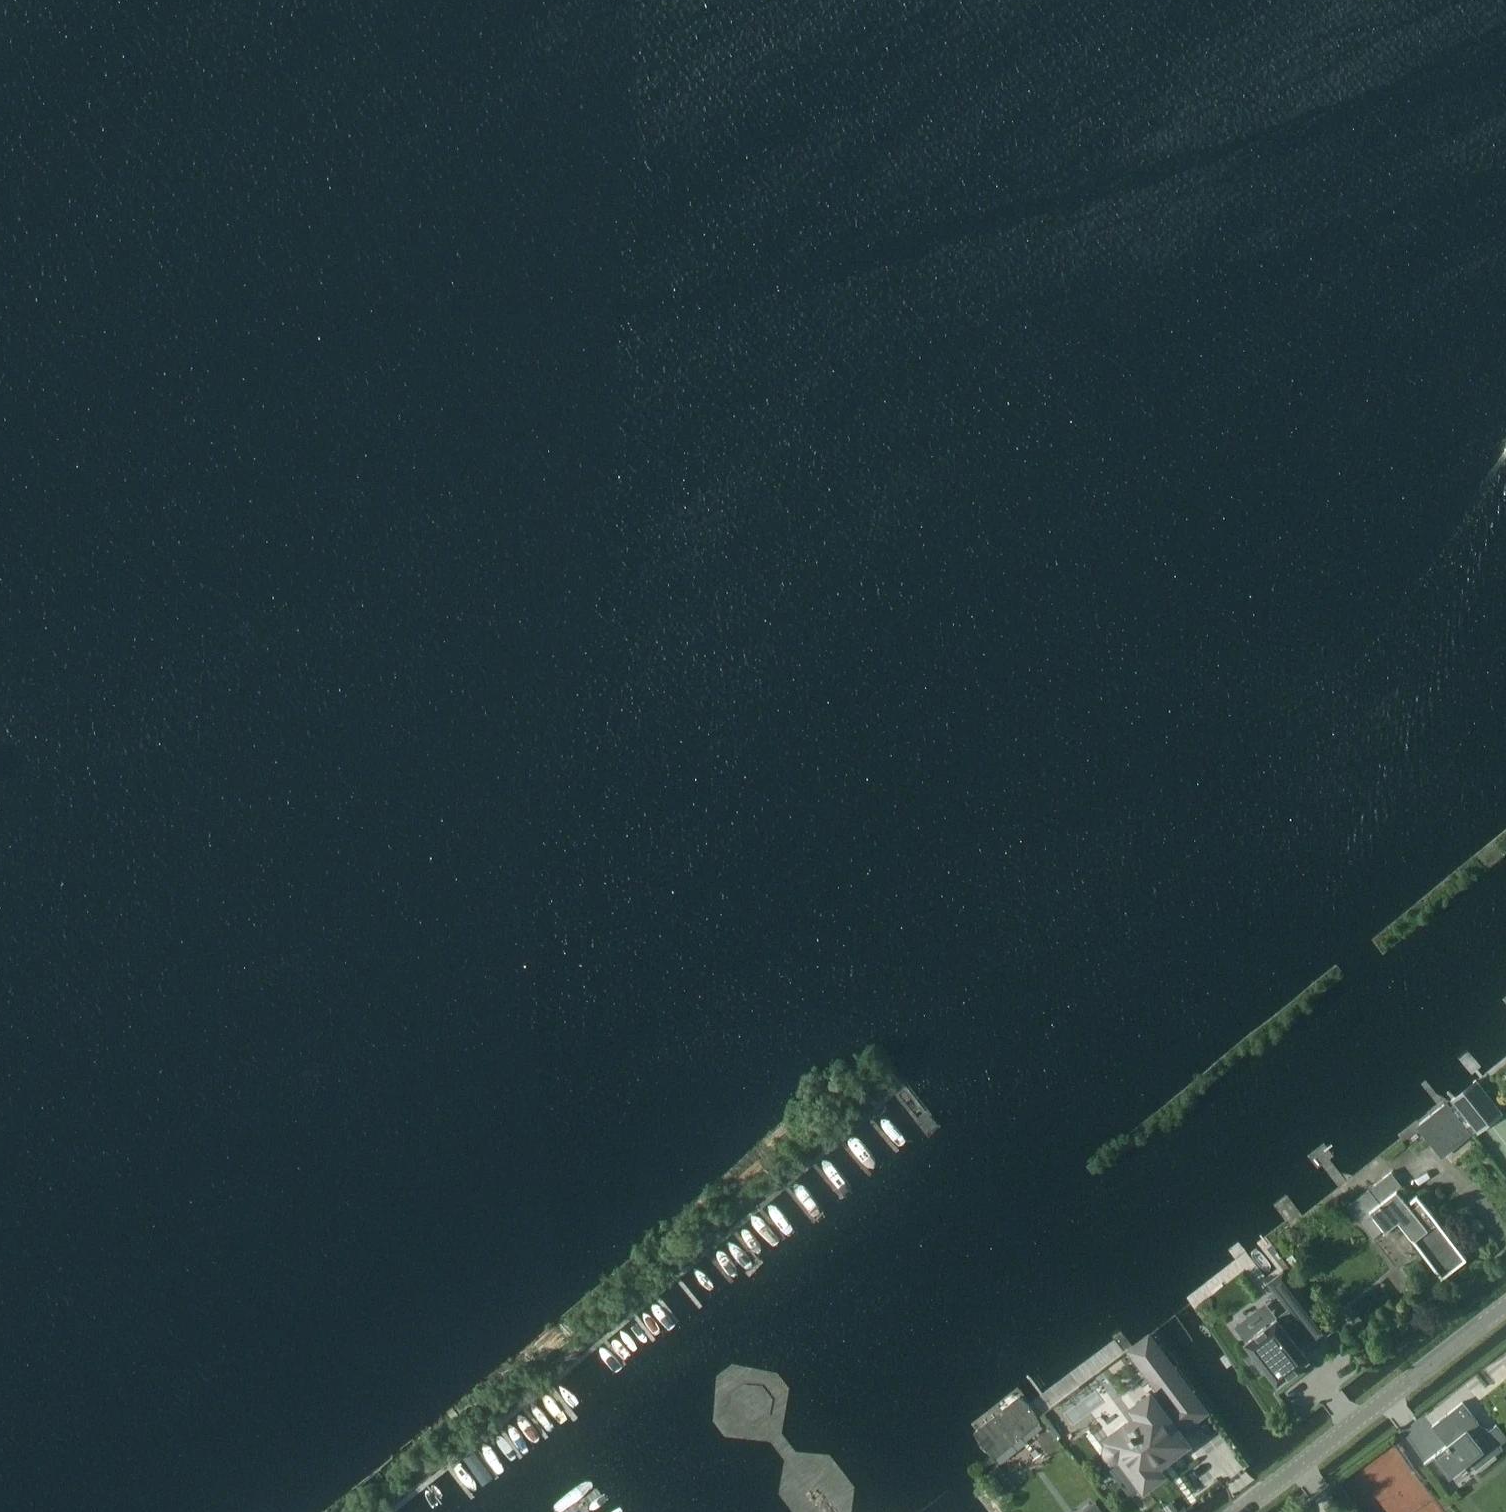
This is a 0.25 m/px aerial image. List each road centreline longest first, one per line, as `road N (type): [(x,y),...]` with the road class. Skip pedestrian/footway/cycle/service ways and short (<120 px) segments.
road 1 (residential): [(1238,1511),(1505,1305)]

